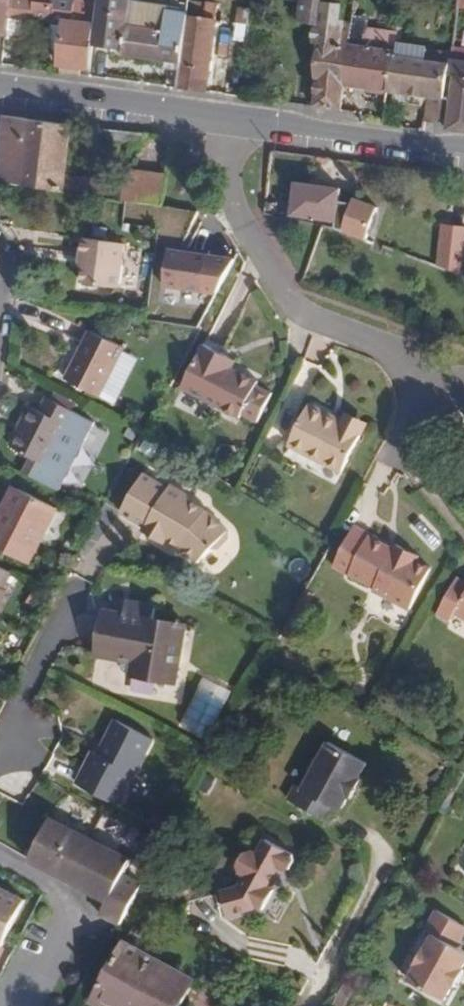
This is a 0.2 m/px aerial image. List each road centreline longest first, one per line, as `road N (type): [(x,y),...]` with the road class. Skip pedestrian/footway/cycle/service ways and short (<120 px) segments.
road 1 (residential): [(391,462),(415,413),(409,367),(397,350),(290,301),(233,202),(237,122)]
road 2 (secondary): [(237,122),(0,90)]
road 3 (secondary): [(463,152),(237,122)]
road 4 (track): [(357,829),(377,841),(384,858),(308,1005)]

